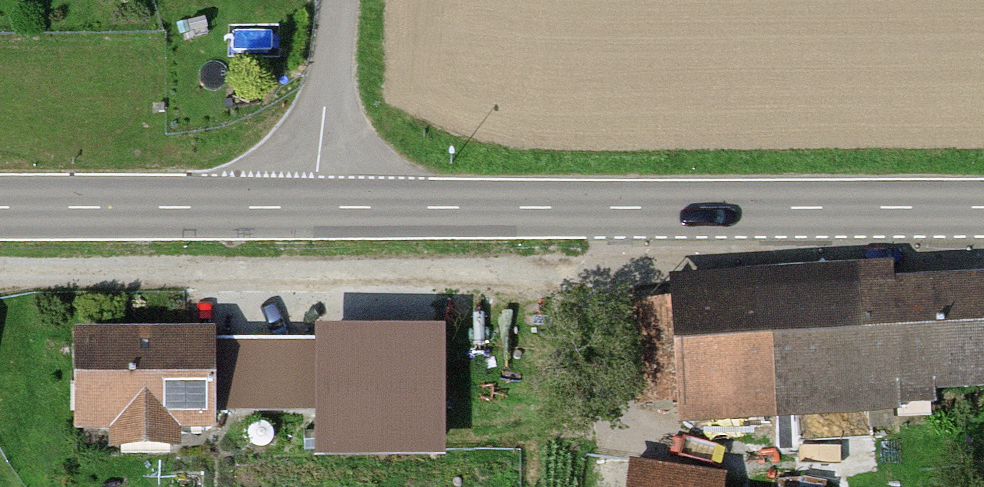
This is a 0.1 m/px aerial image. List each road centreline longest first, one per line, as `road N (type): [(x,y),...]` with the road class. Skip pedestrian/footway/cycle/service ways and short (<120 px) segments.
road 1 (track): [(686,208),(613,282),(0,275)]
road 2 (primary): [(983,207),(316,209)]
road 3 (primary): [(316,209),(0,208)]
road 4 (unclassified): [(316,209),(339,0)]

